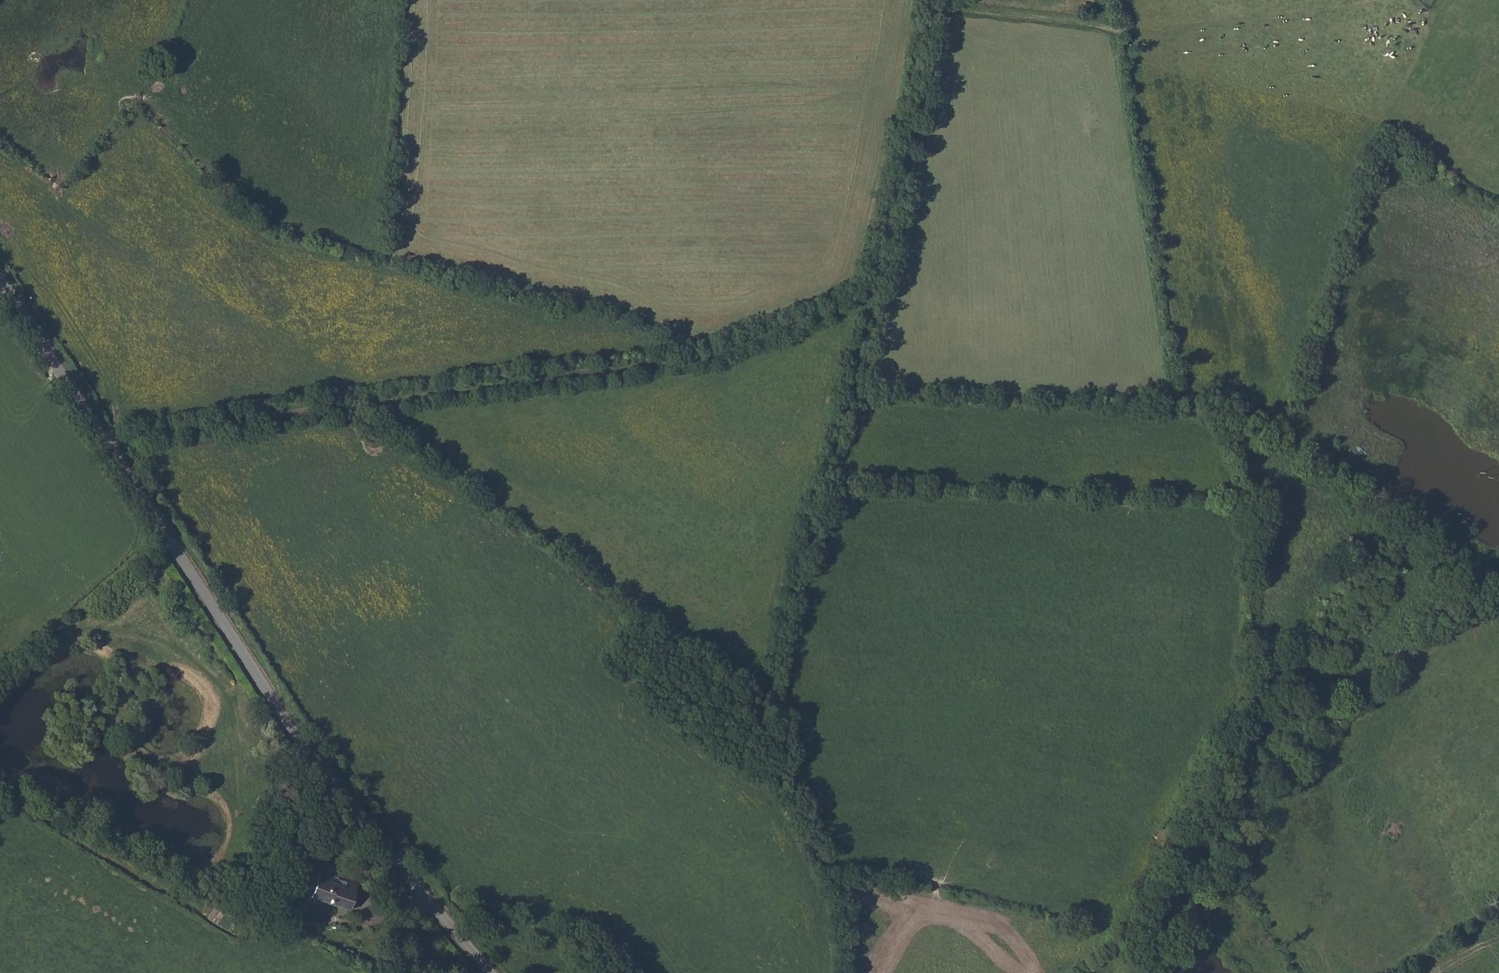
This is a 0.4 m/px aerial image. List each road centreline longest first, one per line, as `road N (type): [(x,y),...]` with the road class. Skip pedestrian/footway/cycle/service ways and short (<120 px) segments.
road 1 (track): [(936,0),(916,147),(877,297),(719,358),(114,446)]
road 2 (unclassified): [(0,274),(321,766),(489,972)]

